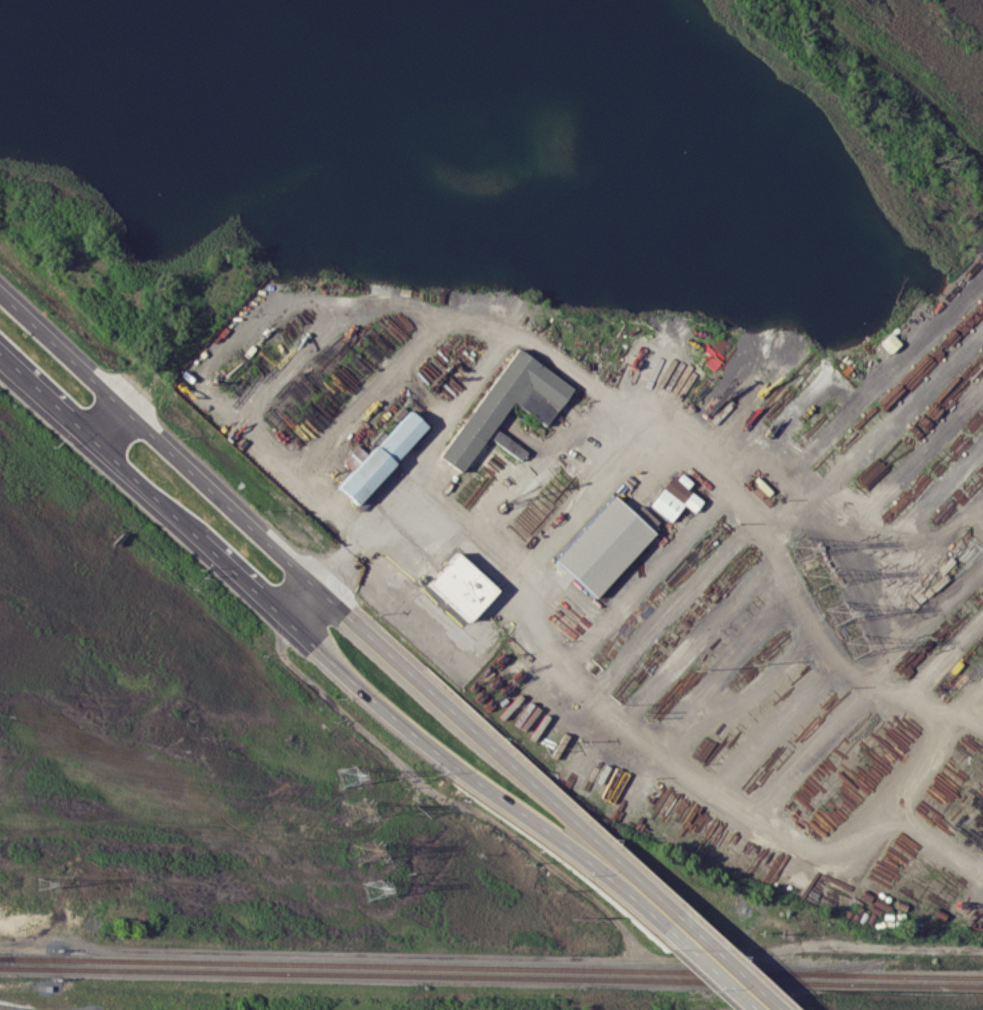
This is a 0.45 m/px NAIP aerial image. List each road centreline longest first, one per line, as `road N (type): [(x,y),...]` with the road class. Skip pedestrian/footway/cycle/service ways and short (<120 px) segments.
road 1 (primary): [(282,610),(436,744),(622,878)]
road 2 (primary): [(622,878),(308,585)]
road 3 (primary): [(308,585),(0,297)]
road 4 (primary): [(622,878),(762,1009)]
road 5 (primary): [(92,437),(195,531)]
road 6 (primary): [(0,354),(92,437)]

